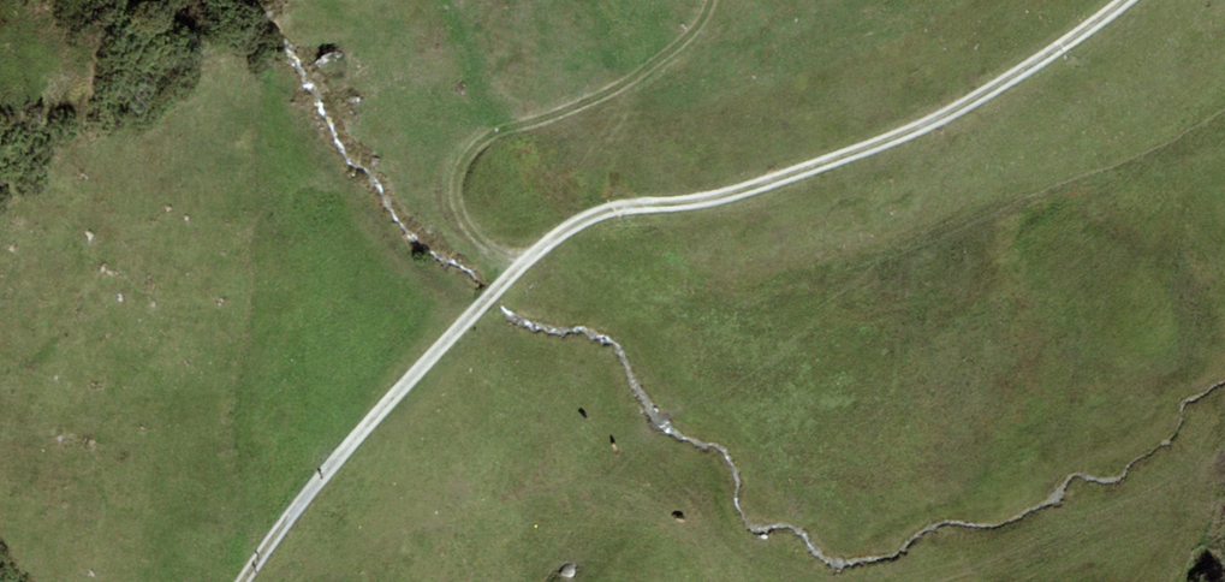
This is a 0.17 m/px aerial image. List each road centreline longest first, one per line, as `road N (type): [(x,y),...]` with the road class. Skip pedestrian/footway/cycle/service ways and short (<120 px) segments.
road 1 (track): [(1127,0),(936,120),(740,192),(606,210),(553,239),(324,474),(244,581)]
road 2 (track): [(527,261),(483,240),(461,199),(477,156),(698,47),(717,0)]

